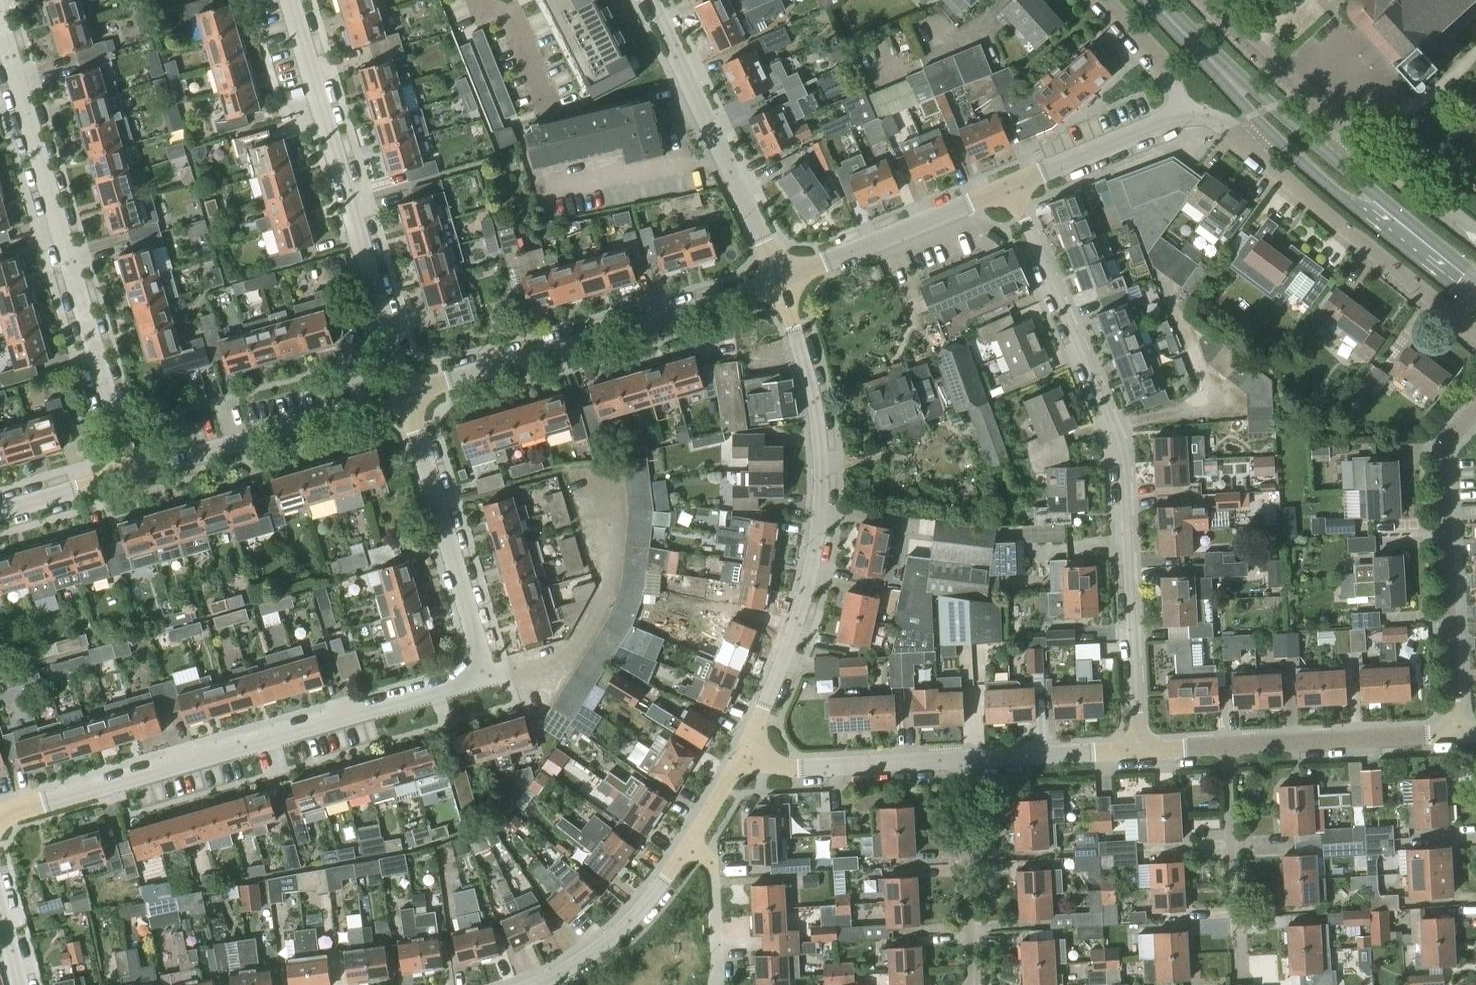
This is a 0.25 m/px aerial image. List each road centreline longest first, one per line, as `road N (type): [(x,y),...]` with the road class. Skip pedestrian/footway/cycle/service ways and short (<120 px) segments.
road 1 (residential): [(0,818),(486,675),(405,396)]
road 2 (residential): [(1133,756),(1120,456),(1011,188)]
road 3 (residential): [(783,281),(824,459),(816,550),(790,660),(748,752)]
road 4 (residential): [(130,477),(0,22)]
road 5 (residential): [(405,396),(290,0)]
road 6 (residential): [(405,396),(783,281)]
road 7 (residential): [(748,752),(796,773),(1133,756)]
road 8 (residential): [(1475,409),(1441,466),(1455,739)]
road 9 (residential): [(1133,756),(1455,739)]
road 10 (residential): [(748,752),(660,894),(624,934),(543,984)]
road 11 (residential): [(783,281),(648,0)]
road 12 (residential): [(1251,148),(1475,334)]
road 13 (residential): [(130,477),(405,396)]
road 14 (residential): [(783,281),(1011,188)]
road 15 (residential): [(1338,161),(1338,129),(1206,0)]
road 16 (residential): [(1011,188),(1186,112)]
road 17 (tertiary): [(1338,161),(1203,53)]
road 18 (tertiary): [(1268,133),(1339,195),(1384,215)]
road 19 (residential): [(1104,0),(1169,68),(1186,112)]
road 20 (residential): [(0,513),(130,477)]

